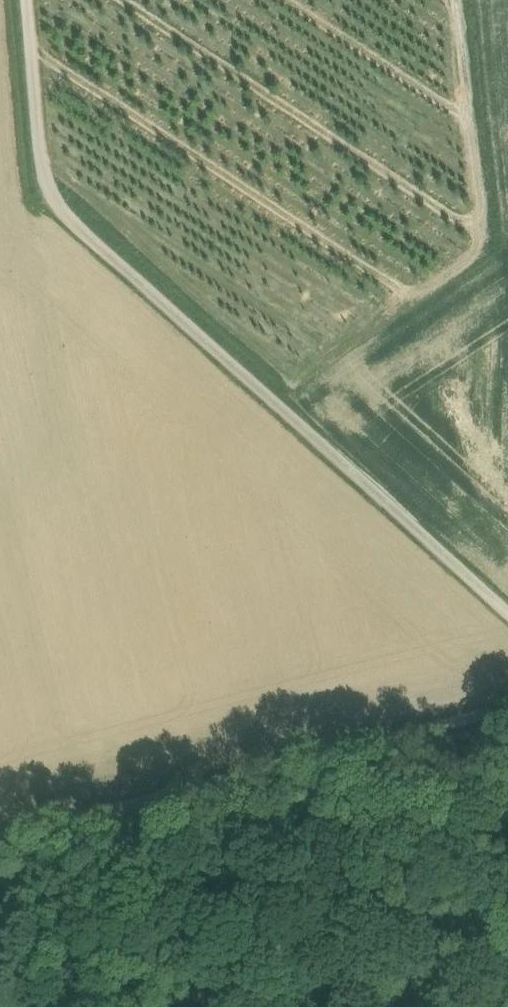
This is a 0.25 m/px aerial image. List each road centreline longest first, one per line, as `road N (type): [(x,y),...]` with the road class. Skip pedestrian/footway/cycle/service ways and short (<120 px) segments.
road 1 (track): [(507,616),(64,213),(43,170),(26,0)]
road 2 (track): [(507,709),(0,844)]

